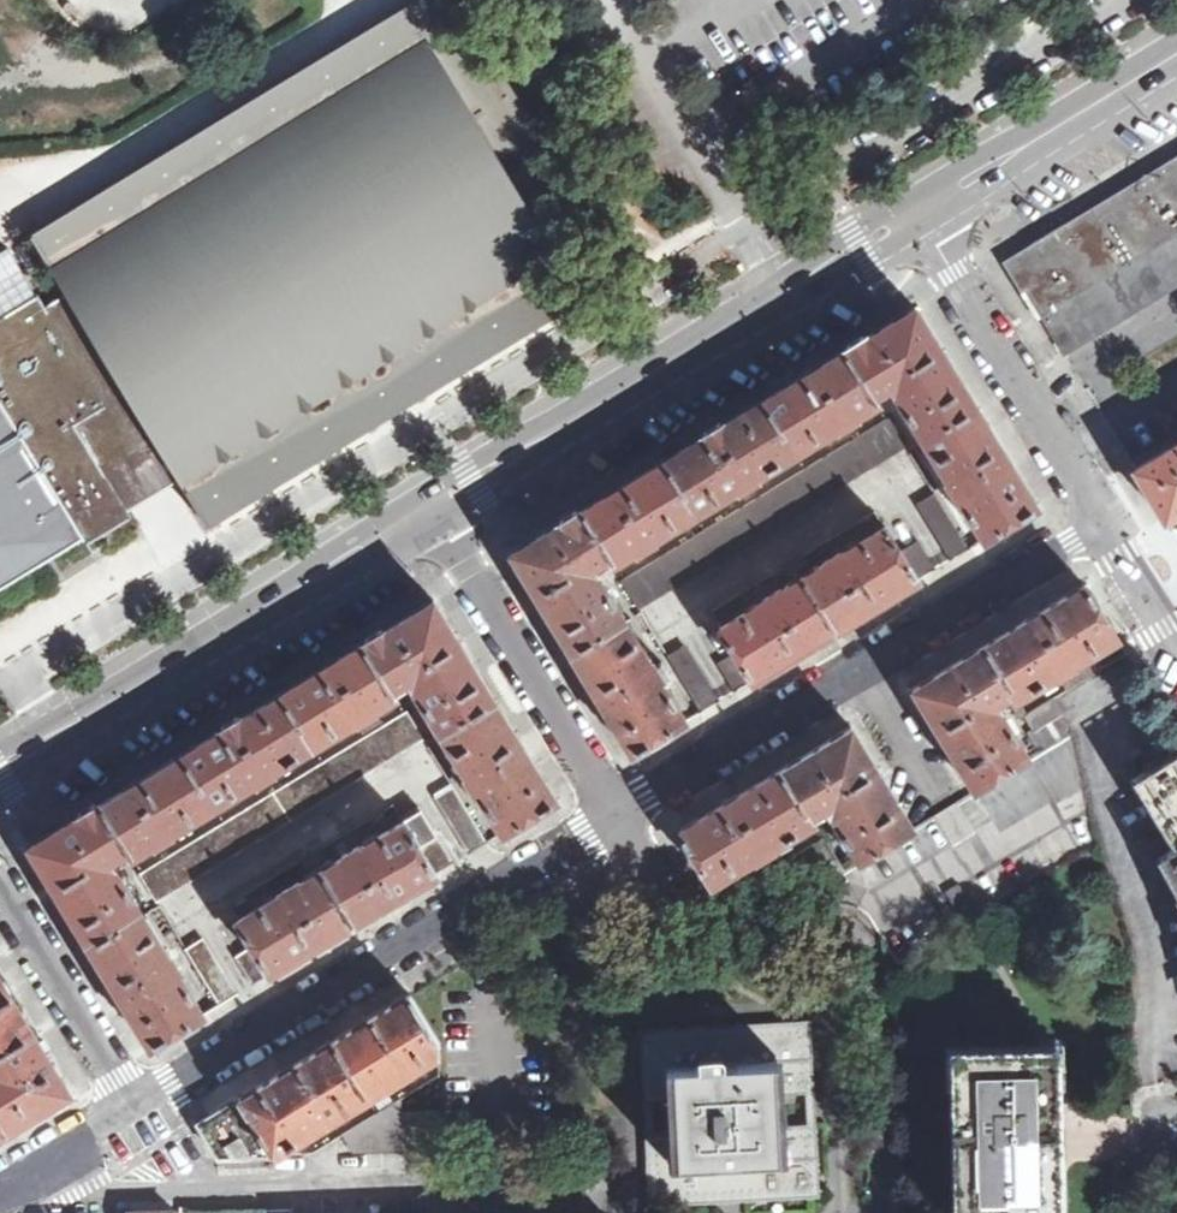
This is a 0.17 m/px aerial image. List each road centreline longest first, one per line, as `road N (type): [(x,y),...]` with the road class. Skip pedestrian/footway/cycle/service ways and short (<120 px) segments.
road 1 (residential): [(883,1212),(868,942),(712,922),(668,898),(619,816)]
road 2 (secondary): [(435,505),(921,212)]
road 3 (residential): [(619,816),(1104,523)]
road 4 (residential): [(138,1106),(619,816)]
road 5 (secondary): [(0,769),(435,505)]
road 6 (residential): [(54,1157),(80,1193),(506,1190)]
road 7 (residential): [(619,816),(435,505)]
road 8 (residential): [(1104,523),(921,212)]
road 9 (secondary): [(921,212),(1176,57)]
road 10 (residential): [(138,1106),(0,887)]
road 11 (residential): [(1176,648),(1104,523)]

